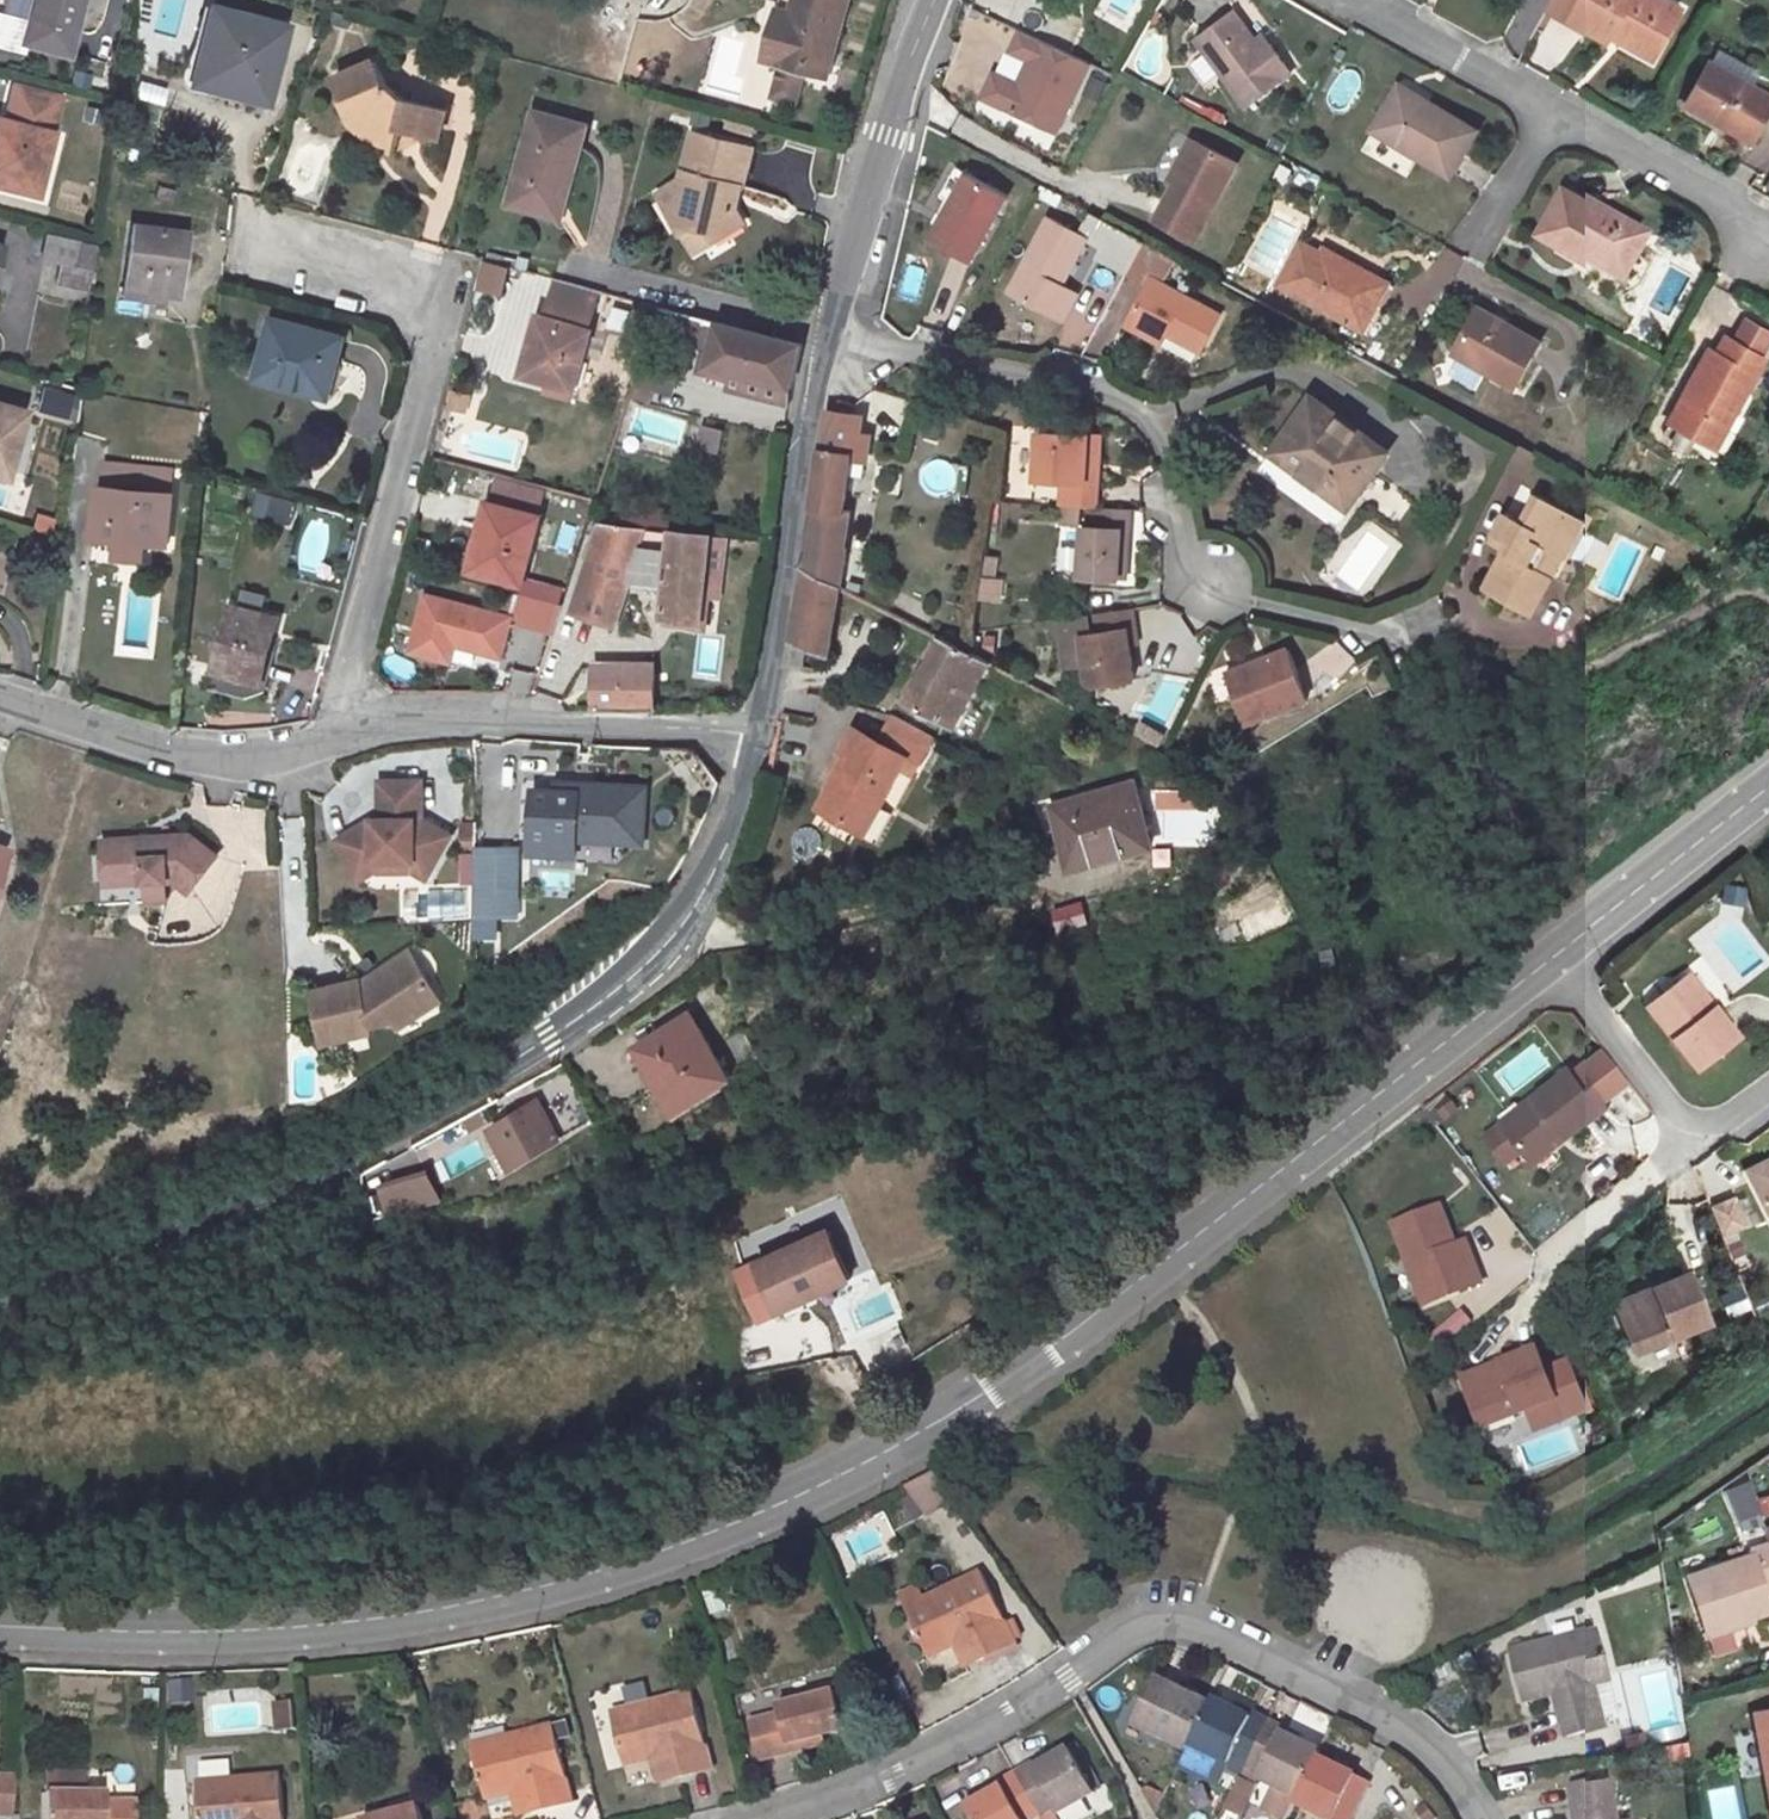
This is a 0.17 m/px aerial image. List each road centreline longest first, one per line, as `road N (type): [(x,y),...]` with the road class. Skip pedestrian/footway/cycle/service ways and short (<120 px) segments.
road 1 (unclassified): [(1552,959),(1019,1368),(802,1495),(683,1543),(448,1607),(170,1633),(0,1625)]
road 2 (residential): [(755,729),(723,858),(667,952),(549,1041),(360,1146),(135,1243),(0,1291)]
road 3 (residential): [(1475,1818),(1450,1767),(1400,1722),(1208,1633),(1167,1625),(1136,1634),(935,1758),(761,1818)]
road 4 (residential): [(827,336),(1112,395),(1166,438),(1187,582),(1416,633)]
road 5 (residential): [(343,723),(341,686),(439,298),(237,234)]
road 6 (residential): [(343,723),(436,704),(552,723),(755,729)]
road 7 (residential): [(827,336),(755,729)]
road 8 (residential): [(0,699),(191,762),(279,762),(343,723)]
road 9 (residential): [(945,0),(898,106),(827,336)]
road 10 (unclassified): [(1768,789),(1552,959)]
road 11 (residential): [(1768,222),(1548,98)]
road 12 (residential): [(1552,959),(1662,1100),(1689,1119)]
road 13 (residential): [(1689,1119),(1676,1153),(1544,1264)]
road 14 (residential): [(1548,98),(1375,0)]
road 15 (residential): [(1548,98),(1472,239)]

